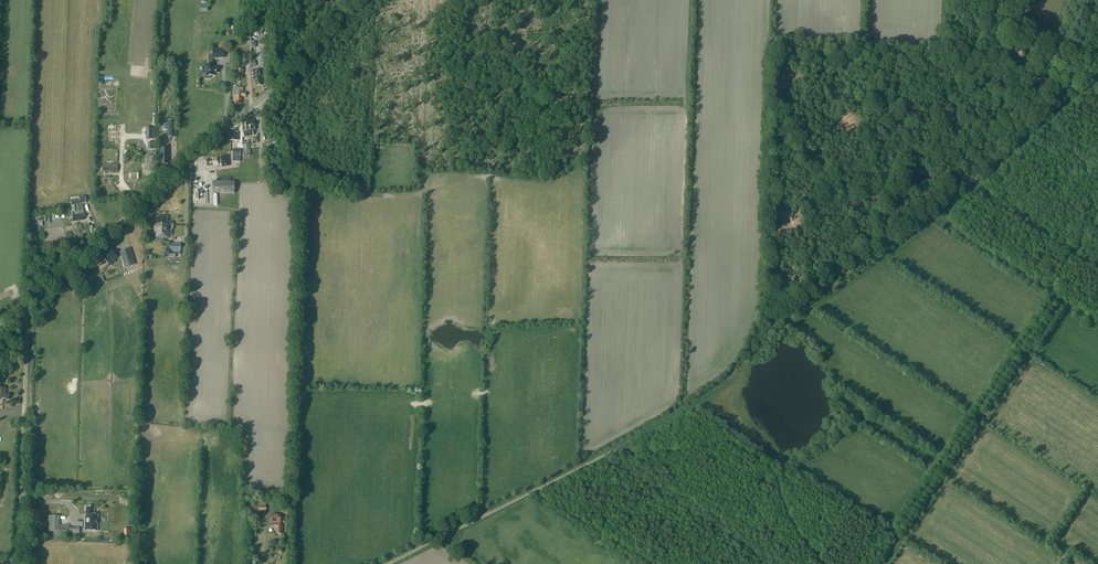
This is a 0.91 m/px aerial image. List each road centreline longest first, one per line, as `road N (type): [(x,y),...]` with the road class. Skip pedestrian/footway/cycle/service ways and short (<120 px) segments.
road 1 (unclassified): [(20,306),(262,98),(349,0)]
road 2 (track): [(291,494),(303,204),(263,177),(262,98)]
road 3 (unclassified): [(6,563),(19,547),(26,325),(20,306)]

